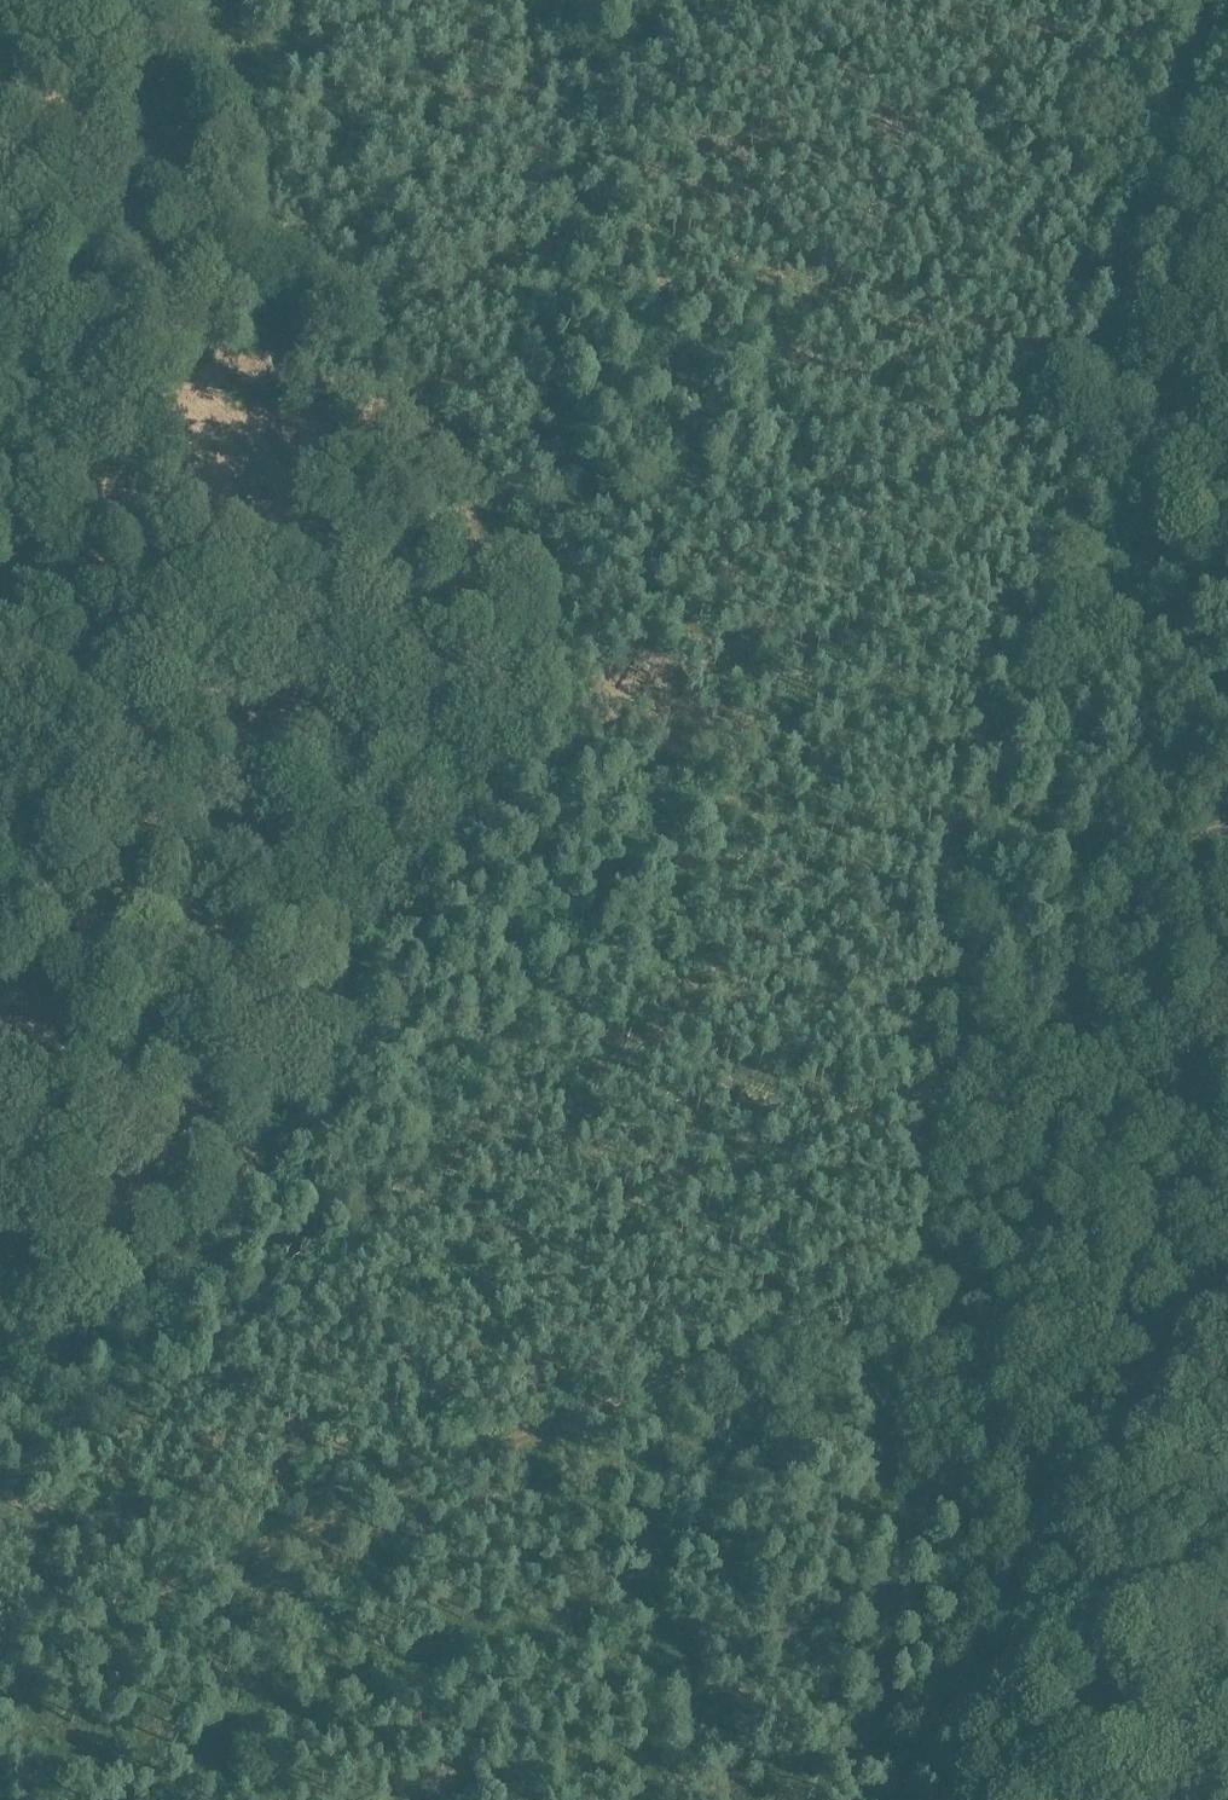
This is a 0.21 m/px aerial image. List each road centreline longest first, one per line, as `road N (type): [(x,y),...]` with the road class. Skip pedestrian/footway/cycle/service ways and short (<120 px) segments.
road 1 (track): [(1227,1252),(1093,1234),(1022,1240),(953,1259),(0,1662)]

